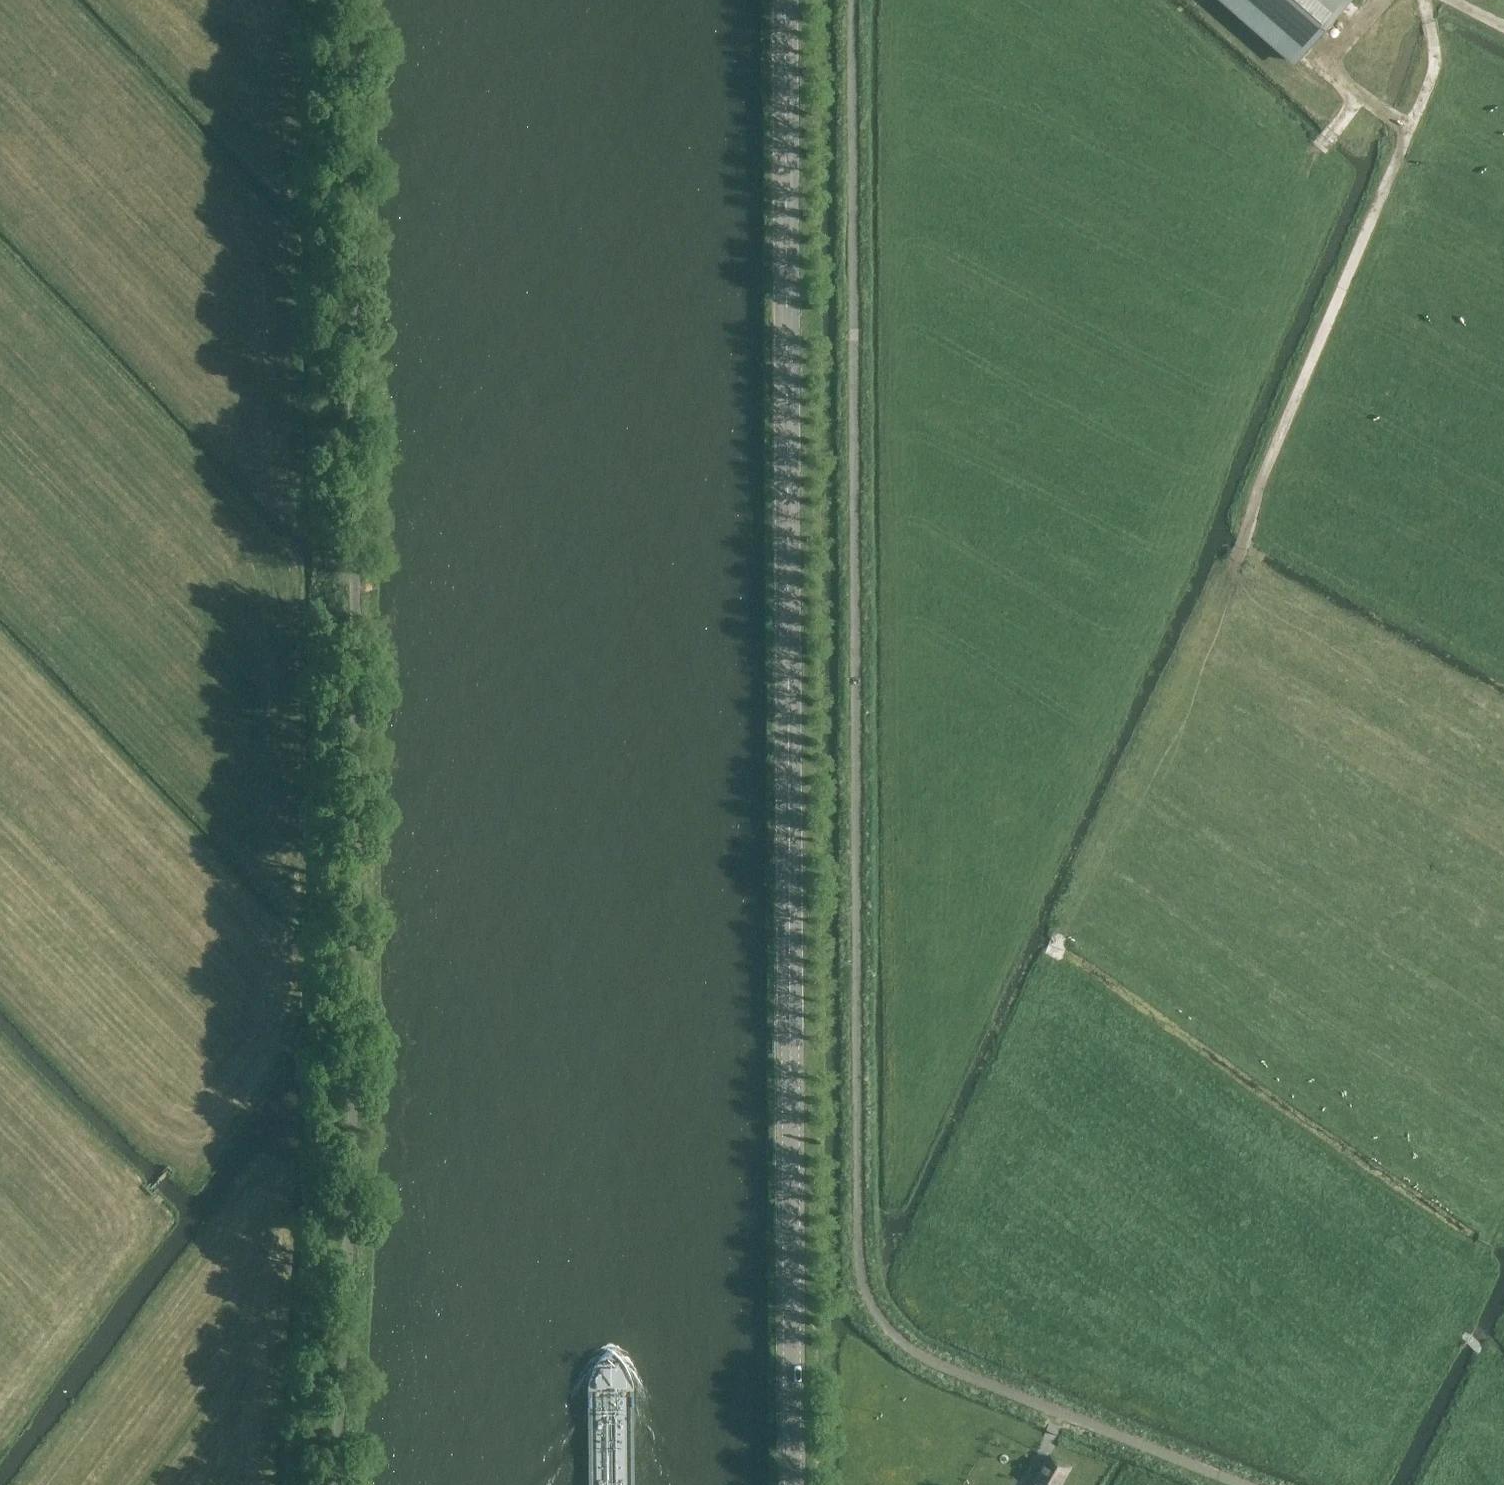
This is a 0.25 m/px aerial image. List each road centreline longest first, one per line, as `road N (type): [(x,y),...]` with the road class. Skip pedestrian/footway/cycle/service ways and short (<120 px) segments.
road 1 (tertiary): [(792,1484),(788,0)]
road 2 (track): [(1426,0),(1431,70),(1236,562),(1051,964)]
road 3 (track): [(1367,1484),(1463,1334),(1474,1281)]

